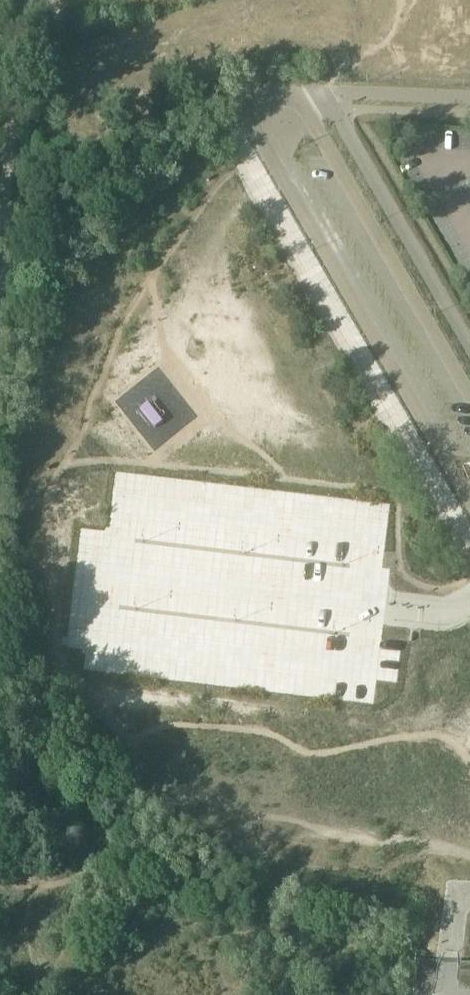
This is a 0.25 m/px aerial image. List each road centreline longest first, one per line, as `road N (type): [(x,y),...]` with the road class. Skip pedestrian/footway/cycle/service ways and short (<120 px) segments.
road 1 (unclassified): [(249,114),(469,499)]
road 2 (unclassified): [(469,392),(301,95)]
road 3 (track): [(17,26),(0,289)]

